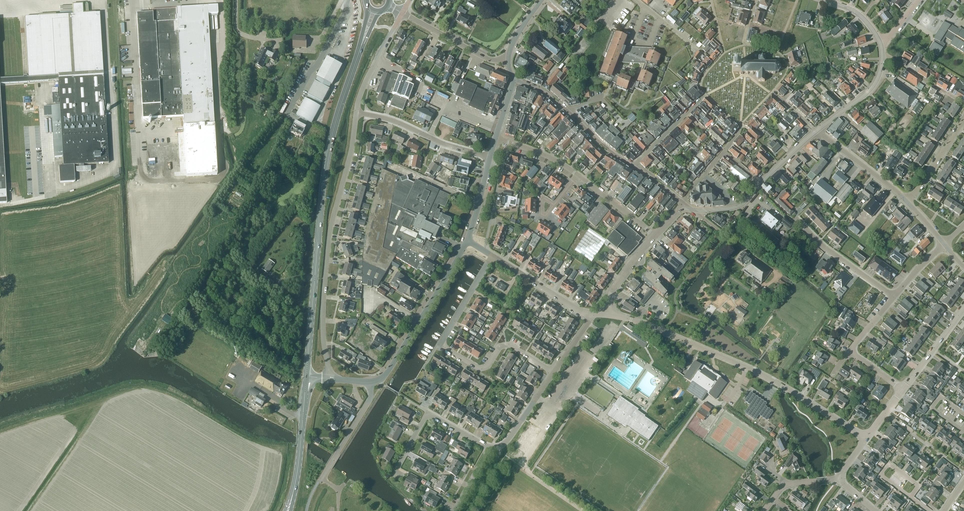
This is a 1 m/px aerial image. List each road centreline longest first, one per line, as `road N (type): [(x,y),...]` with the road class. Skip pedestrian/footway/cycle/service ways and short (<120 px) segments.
road 1 (primary): [(306,377),(326,166),(363,42)]
road 2 (unclassified): [(865,439),(747,368),(608,315)]
road 3 (residential): [(328,379),(328,249),(356,113)]
road 4 (residential): [(553,372),(508,345),(479,369),(443,344),(492,256)]
road 5 (tertiary): [(370,381),(389,371),(467,240)]
road 6 (residential): [(514,78),(548,95),(633,166)]
road 7 (residential): [(402,475),(394,471),(427,412),(488,448)]
road 8 (residential): [(490,157),(356,113)]
road 9 (residential): [(894,296),(796,218)]

